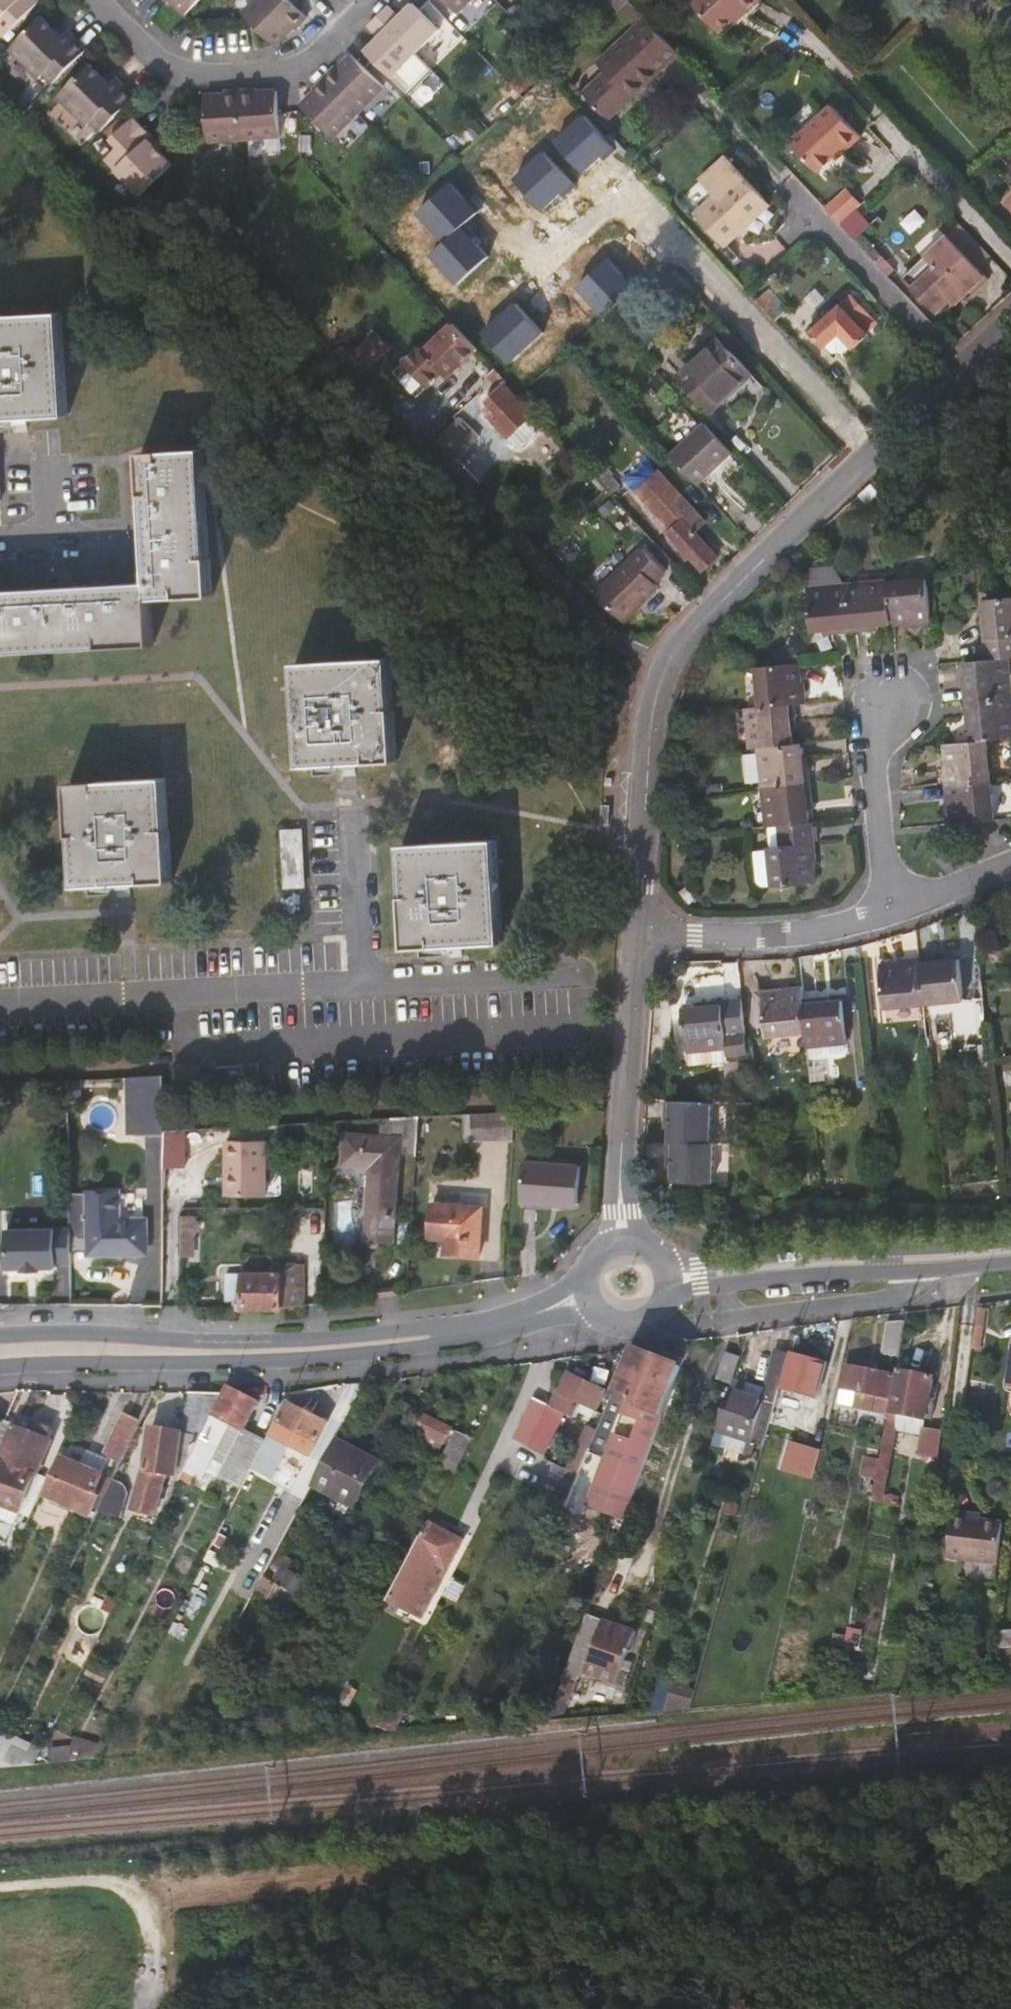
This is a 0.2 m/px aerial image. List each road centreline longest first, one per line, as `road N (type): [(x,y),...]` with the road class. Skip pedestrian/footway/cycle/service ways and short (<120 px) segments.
road 1 (secondary): [(590,1297),(496,1328),(371,1345),(0,1353)]
road 2 (residential): [(634,935),(652,703),(671,653),(873,449)]
road 3 (residential): [(349,818),(361,988),(0,1007)]
road 4 (residential): [(873,449),(624,192),(540,258)]
road 5 (track): [(151,1912),(192,1896),(517,1857)]
road 6 (secondary): [(1010,1255),(669,1278)]
road 7 (residential): [(102,0),(164,61),(199,71),(305,56),(364,0)]
road 8 (residential): [(621,1243),(634,935)]
road 9 (residential): [(634,935),(776,937),(877,921)]
road 10 (residential): [(877,921),(863,791),(877,706)]
road 11 (residential): [(873,449),(1010,312)]
road 12 (residential): [(877,921),(1010,872)]
road 13 (secondary): [(590,1297),(618,1323),(645,1321),(664,1304),(669,1278)]

